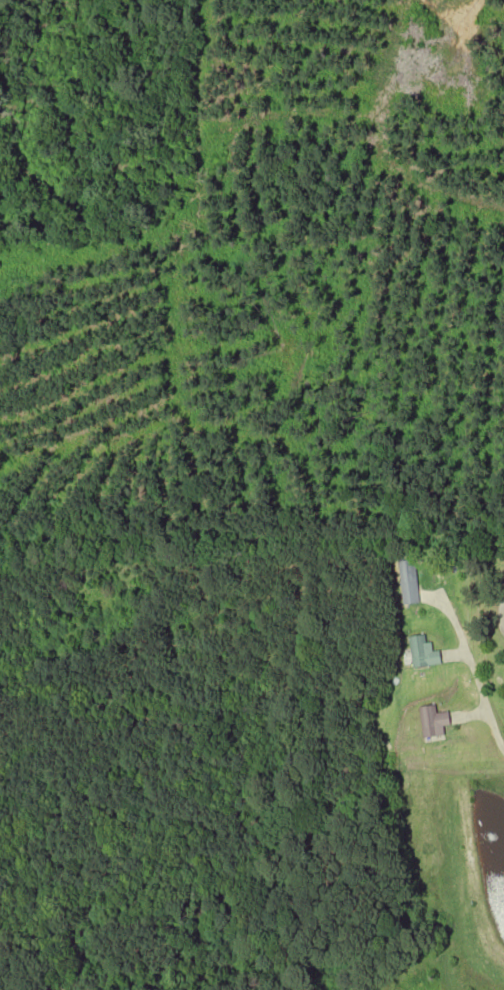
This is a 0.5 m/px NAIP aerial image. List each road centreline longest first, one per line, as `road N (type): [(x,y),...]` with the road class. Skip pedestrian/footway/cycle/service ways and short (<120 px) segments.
road 1 (residential): [(503,753),(443,606),(424,599)]

